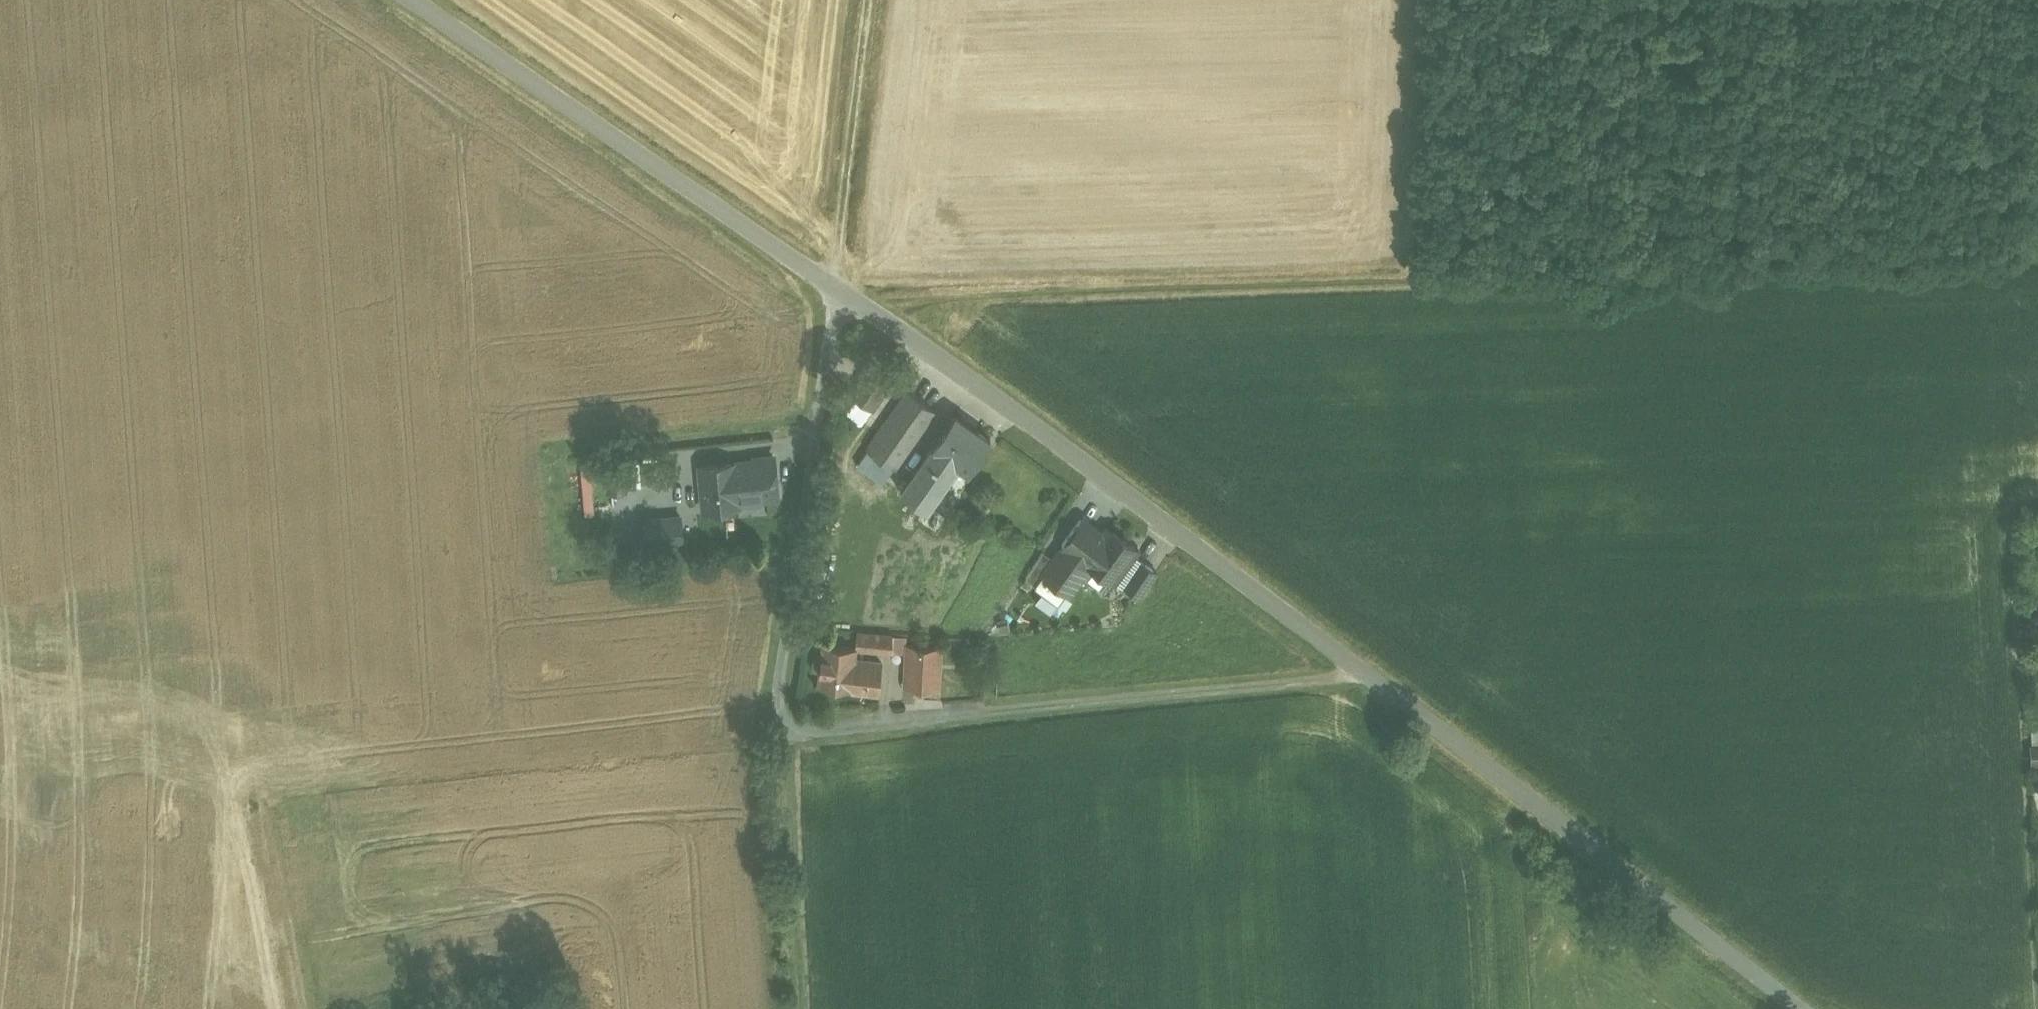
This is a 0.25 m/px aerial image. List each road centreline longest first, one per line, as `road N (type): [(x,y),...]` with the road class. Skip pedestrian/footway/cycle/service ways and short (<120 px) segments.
road 1 (track): [(2037,261),(915,304),(889,329)]
road 2 (residential): [(1359,677),(808,737),(785,712),(841,294)]
road 3 (unclassified): [(841,294),(1359,677)]
road 4 (unclassified): [(1359,677),(1798,1008)]
road 5 (unclassified): [(412,0),(841,294)]
road 6 (track): [(877,0),(841,294)]
road 7 (track): [(792,720),(786,780),(801,1008)]

